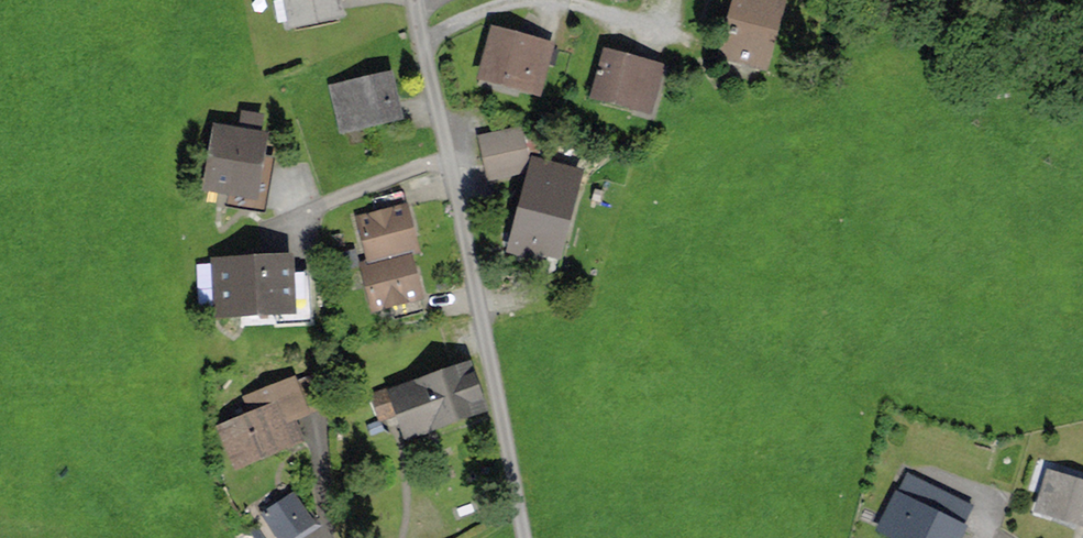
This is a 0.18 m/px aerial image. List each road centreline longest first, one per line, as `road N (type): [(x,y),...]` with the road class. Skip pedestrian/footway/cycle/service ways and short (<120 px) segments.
road 1 (residential): [(524,537),(416,0)]

